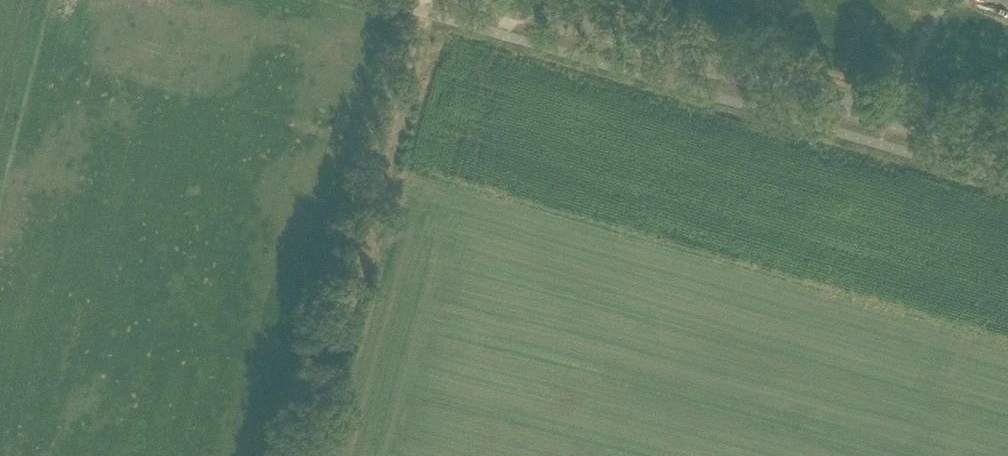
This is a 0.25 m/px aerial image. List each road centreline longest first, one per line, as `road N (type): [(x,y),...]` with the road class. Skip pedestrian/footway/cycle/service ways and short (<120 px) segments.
road 1 (tertiary): [(1007,152),(489,0)]
road 2 (track): [(306,455),(433,0)]

